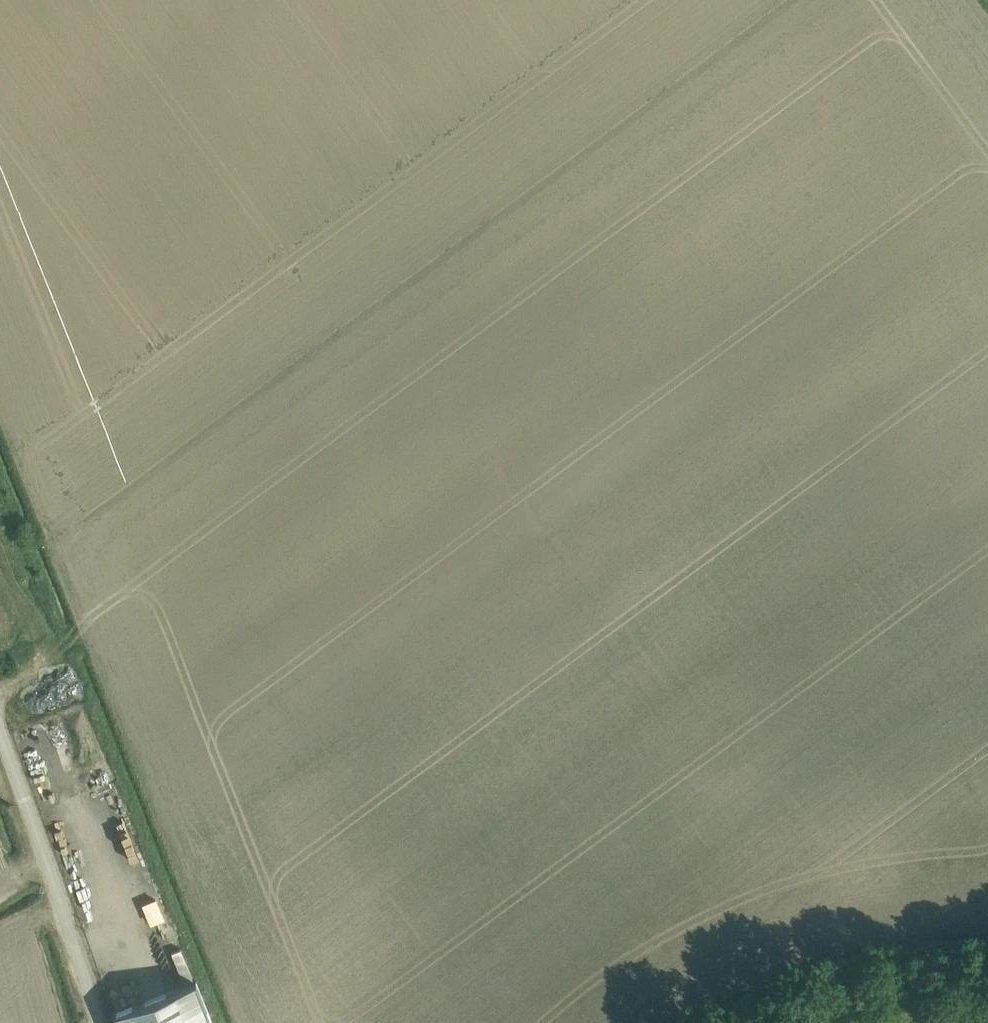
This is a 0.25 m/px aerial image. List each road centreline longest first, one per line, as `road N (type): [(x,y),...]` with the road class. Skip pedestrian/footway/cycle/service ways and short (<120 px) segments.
road 1 (unclassified): [(101,1022),(0,733)]
road 2 (tertiary): [(752,1022),(889,977),(987,964)]

